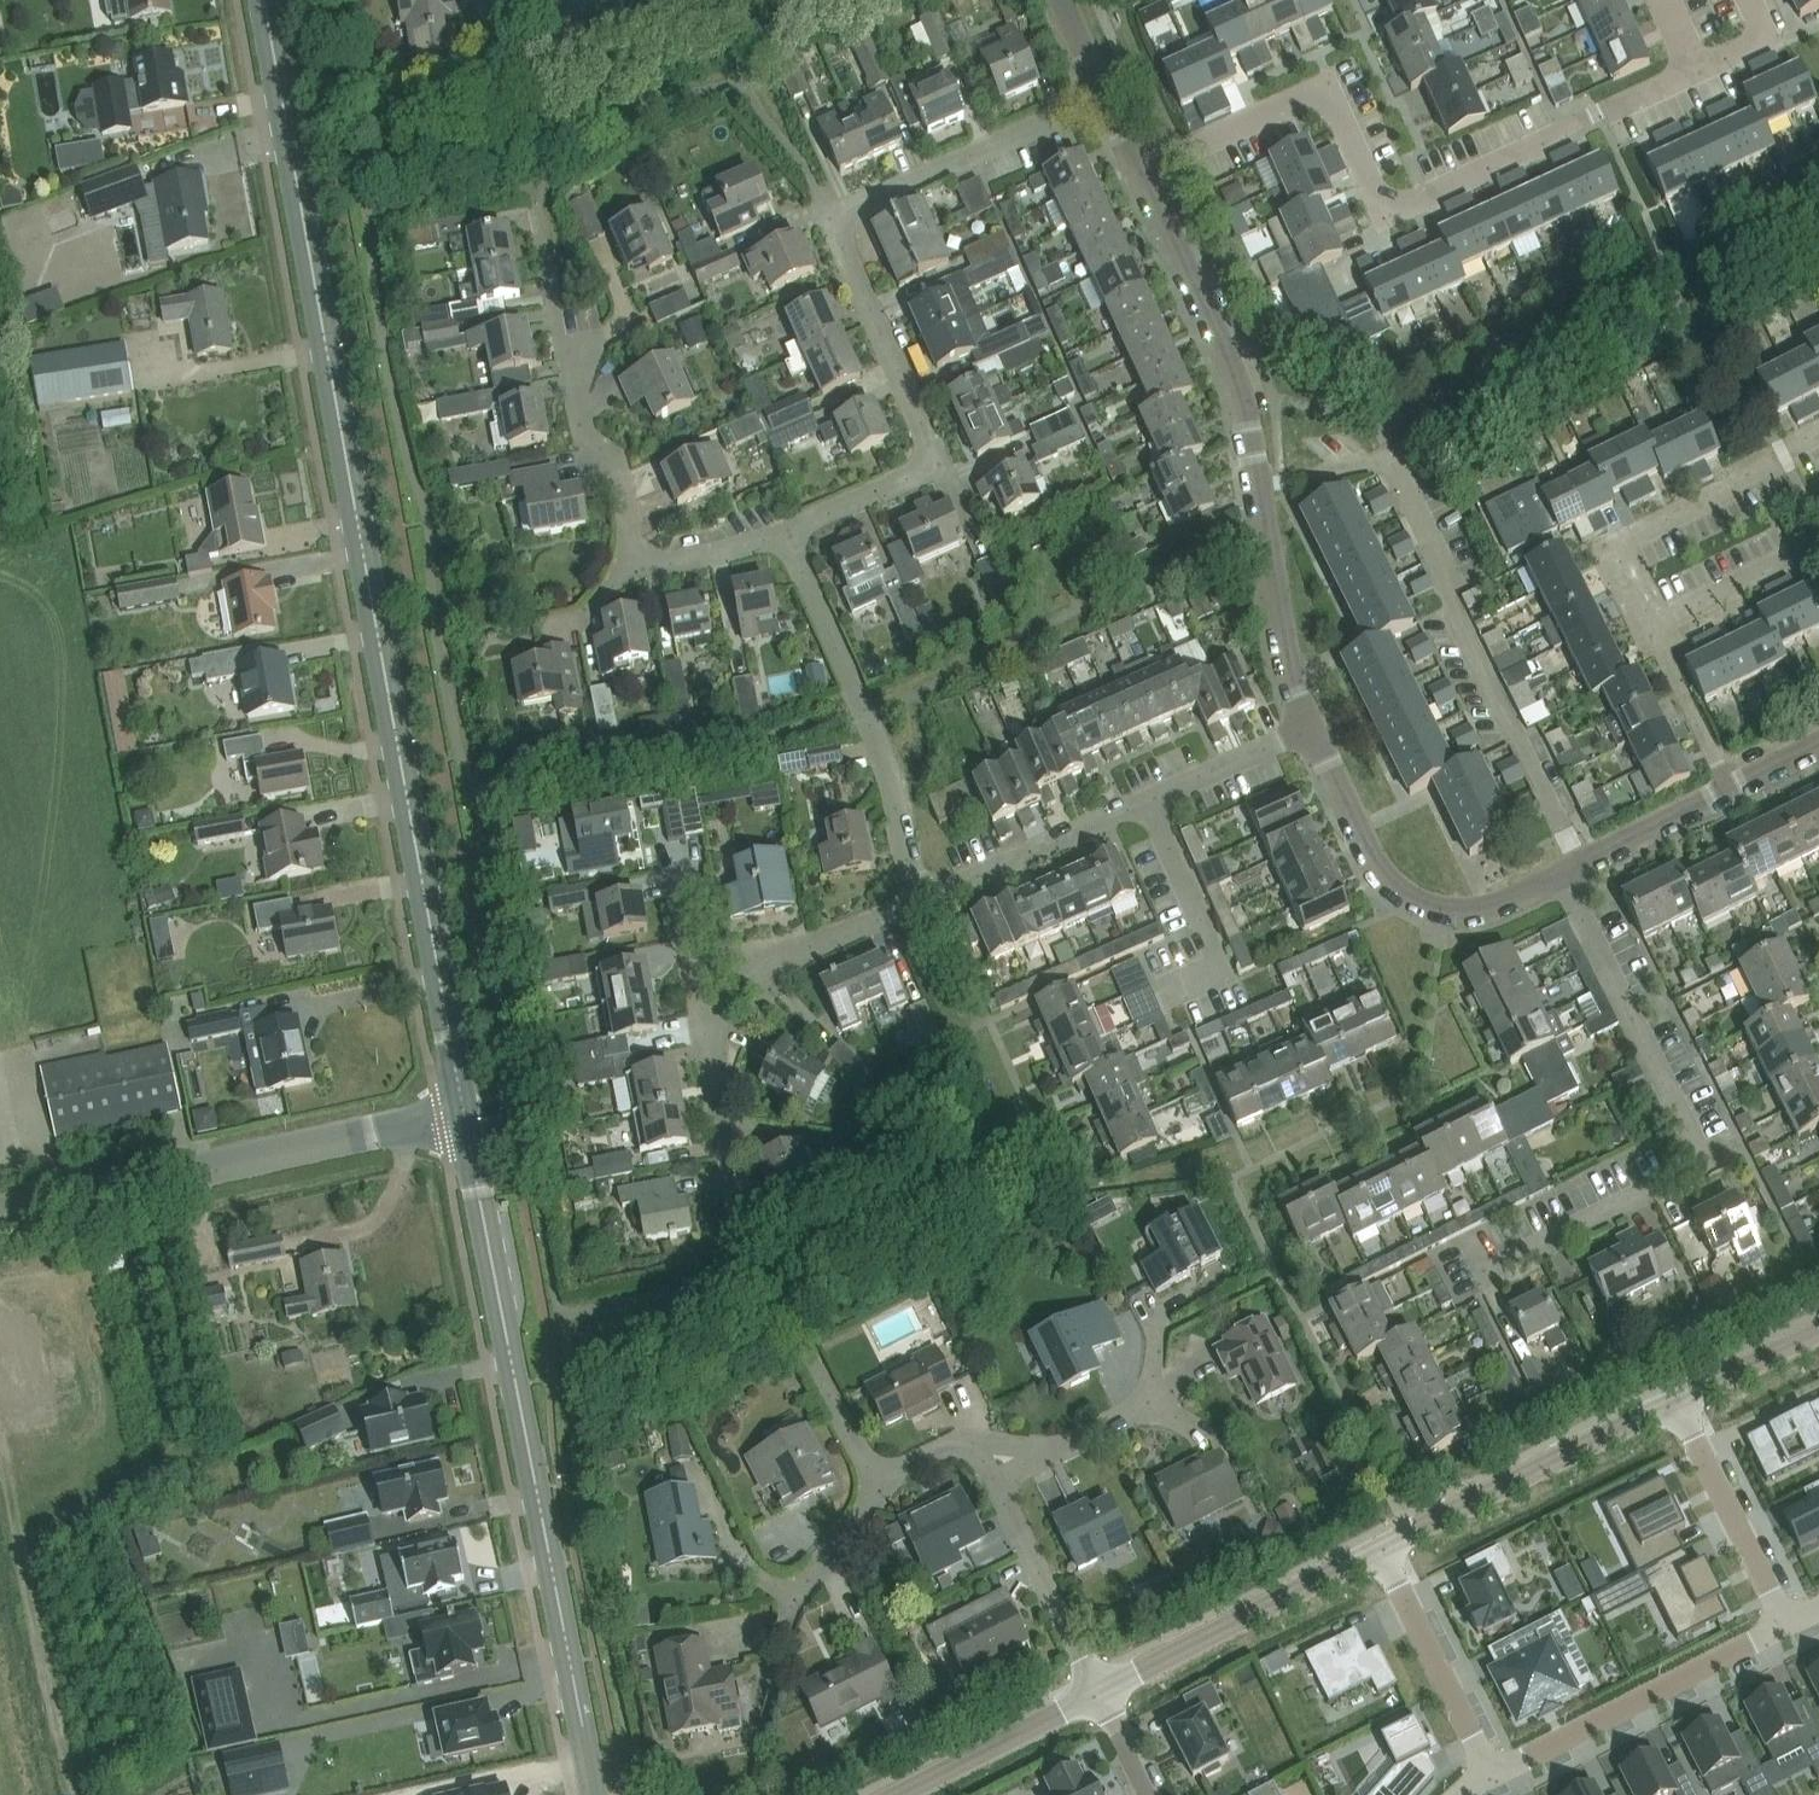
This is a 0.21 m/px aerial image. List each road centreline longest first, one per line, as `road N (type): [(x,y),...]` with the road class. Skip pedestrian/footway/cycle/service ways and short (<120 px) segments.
road 1 (unclassified): [(464,1116),(264,0)]
road 2 (unclassified): [(596,1794),(464,1116)]
road 3 (residential): [(1139,168),(1323,89),(1384,217),(1694,73)]
road 4 (residential): [(1579,865),(1508,731),(1386,461),(1257,485)]
road 5 (residential): [(940,464),(843,249),(841,225),(853,208),(1106,99)]
road 6 (residential): [(1479,1272),(1673,1177),(1691,1159),(1690,1133),(1562,875)]
road 7 (residential): [(539,211),(581,425),(617,490),(637,560),(662,564),(782,533)]
road 8 (residential): [(884,1487),(860,1458),(761,1268),(739,1209),(706,1031)]
road 9 (unclassified): [(0,1221),(464,1116)]
road 10 (residential): [(918,899),(1309,729)]
road 11 (residential): [(918,899),(885,769),(782,533)]
road 12 (residential): [(1309,729),(1376,866),(1403,894),(1469,913),(1562,875)]
road 13 (residential): [(1492,1774),(1785,1626)]
road 14 (residential): [(1380,1548),(1673,1402)]
road 15 (residential): [(1652,625),(1613,548),(1818,434)]
road 16 (residential): [(1099,1692),(1380,1548)]
road 17 (residential): [(706,1031),(761,969),(918,899)]
road 18 (residential): [(1240,401),(1139,168)]
road 19 (residential): [(1380,1548),(1492,1774)]
road 20 (residential): [(1257,485),(1290,682),(1309,729)]
road 21 (residential): [(1673,1402),(1785,1626)]
road 22 (residential): [(1099,1692),(998,1485)]
road 23 (residential): [(1099,1692),(898,1794)]
road 24 (residential): [(1729,790),(1652,625)]
road 25 (residential): [(782,533),(940,464)]
road 26 (residential): [(787,1623),(799,1587),(884,1487)]
road 27 (residential): [(1579,865),(1729,790)]
road 28 (residential): [(706,1031),(672,872)]
road 29 (residential): [(1673,1402),(1818,1333)]
road 30 (residential): [(1652,625),(1789,560)]

